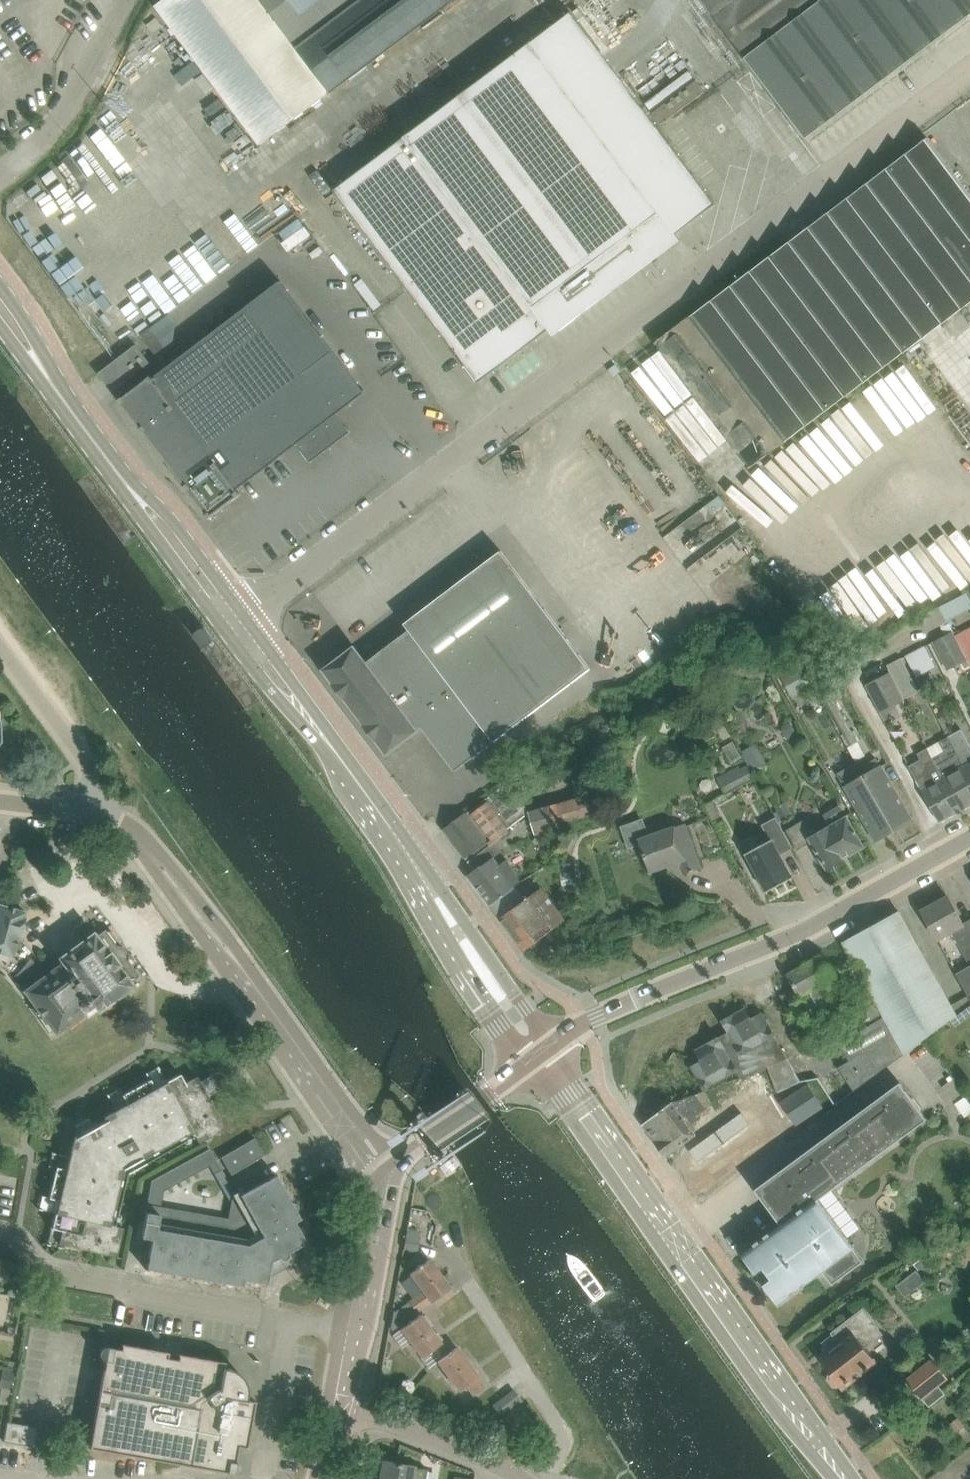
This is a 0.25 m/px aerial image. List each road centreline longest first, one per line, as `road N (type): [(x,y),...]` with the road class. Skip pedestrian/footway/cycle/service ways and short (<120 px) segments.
road 1 (unclassified): [(244,615),(969,72)]
road 2 (tertiary): [(543,1054),(847,1478)]
road 3 (residential): [(390,1177),(145,845),(119,822),(88,810)]
road 4 (tertiary): [(543,1054),(611,1010),(802,932),(969,839)]
road 5 (residential): [(0,1232),(69,1275),(357,1330)]
road 6 (tertiary): [(336,752),(543,1054)]
road 7 (unclassified): [(0,174),(34,151),(96,63),(127,0)]
road 8 (residential): [(525,1478),(420,1431),(340,1409)]
road 9 (tertiary): [(390,1177),(543,1054)]
road 10 (unclassified): [(0,648),(79,753),(89,775),(88,810)]
road 11 (tertiary): [(244,615),(162,507),(122,477)]
road 12 (tertiary): [(122,477),(142,517),(226,627)]
road 13 (tertiary): [(226,627),(275,696),(336,752)]
road 14 (tertiary): [(336,752),(244,615)]
road 15 (tertiary): [(390,1177),(357,1330)]
road 16 (tertiary): [(43,370),(122,477)]

